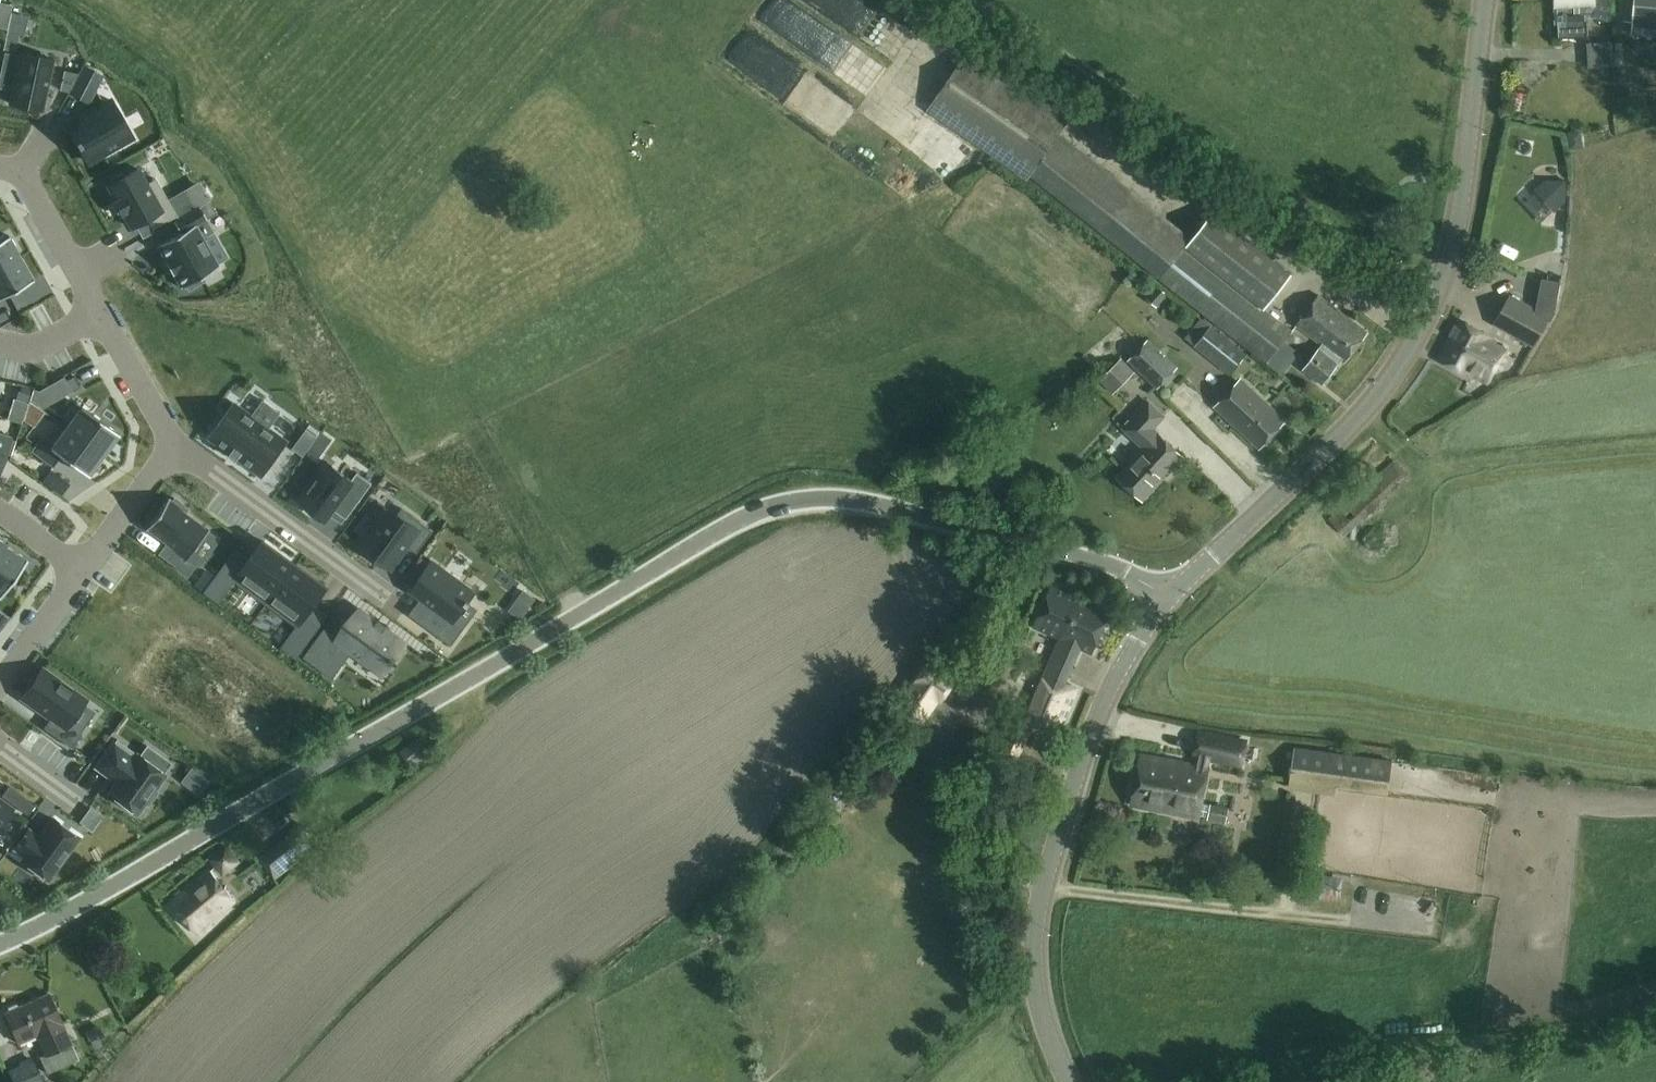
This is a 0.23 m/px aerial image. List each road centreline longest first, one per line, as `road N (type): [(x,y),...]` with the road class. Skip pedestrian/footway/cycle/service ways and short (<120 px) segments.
road 1 (unclassified): [(0,943),(775,505),(827,498),(884,506),(1103,562),(1169,599)]
road 2 (tertiary): [(1169,599),(1316,469),(1404,372),(1448,284),(1471,177),(1489,0)]
road 3 (track): [(914,0),(1420,339)]
road 4 (tertiary): [(1070,1081),(1040,1004),(1037,941),(1048,872),(1095,719),(1169,599)]
road 5 (residential): [(177,447),(386,595)]
road 6 (residential): [(0,164),(11,166),(100,316)]
road 7 (residential): [(177,447),(85,573)]
road 8 (residential): [(100,316),(177,447)]
road 9 (residential): [(85,573),(0,689)]

